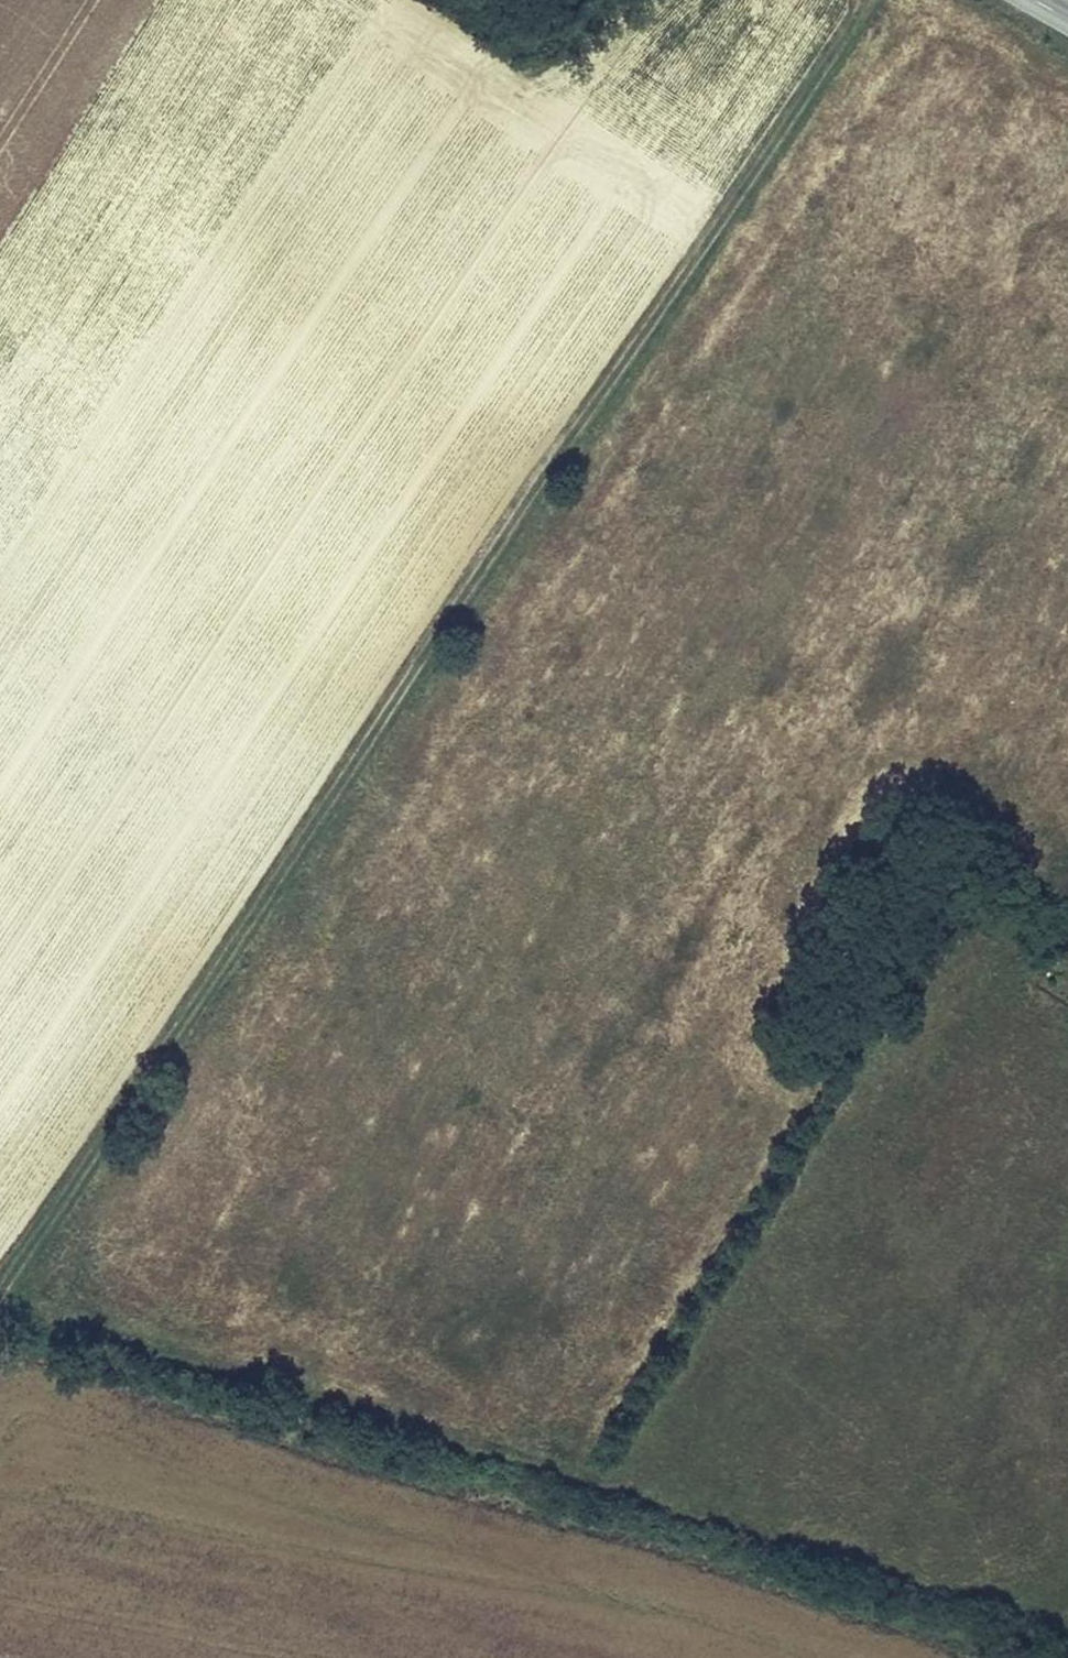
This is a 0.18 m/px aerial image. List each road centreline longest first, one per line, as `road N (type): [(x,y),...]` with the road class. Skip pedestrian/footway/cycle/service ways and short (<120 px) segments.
road 1 (track): [(0,1303),(861,0)]

